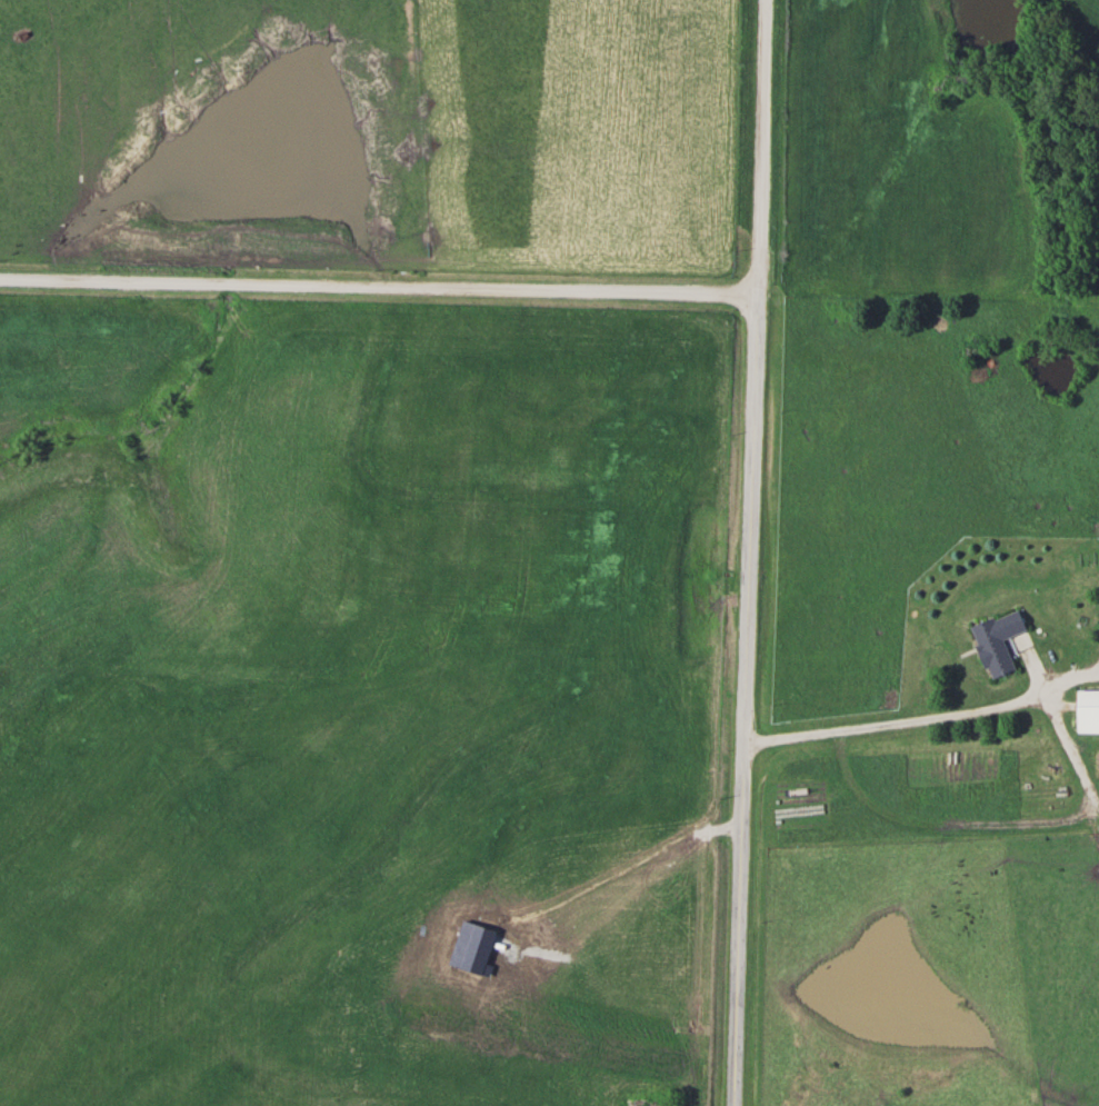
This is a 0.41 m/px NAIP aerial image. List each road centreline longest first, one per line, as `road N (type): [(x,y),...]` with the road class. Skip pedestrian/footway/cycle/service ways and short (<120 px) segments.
road 1 (residential): [(734,1105),(758,293)]
road 2 (residential): [(758,293),(0,279)]
road 3 (residential): [(758,293),(765,0)]

